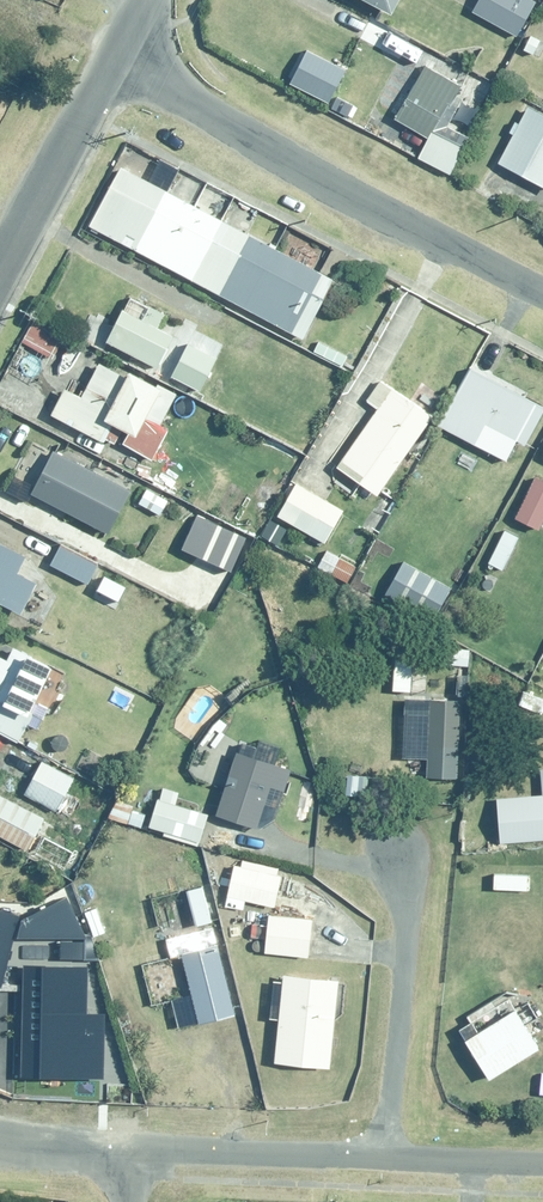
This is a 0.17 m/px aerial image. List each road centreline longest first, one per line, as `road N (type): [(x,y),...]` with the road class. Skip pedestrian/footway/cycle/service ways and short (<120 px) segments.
road 1 (residential): [(113,58),(542,290)]
road 2 (residential): [(397,859),(407,936),(386,1158)]
road 3 (residential): [(136,1150),(386,1158)]
road 4 (residential): [(0,266),(113,58)]
road 5 (residential): [(386,1158),(542,1165)]
road 6 (residential): [(0,1141),(136,1150)]

